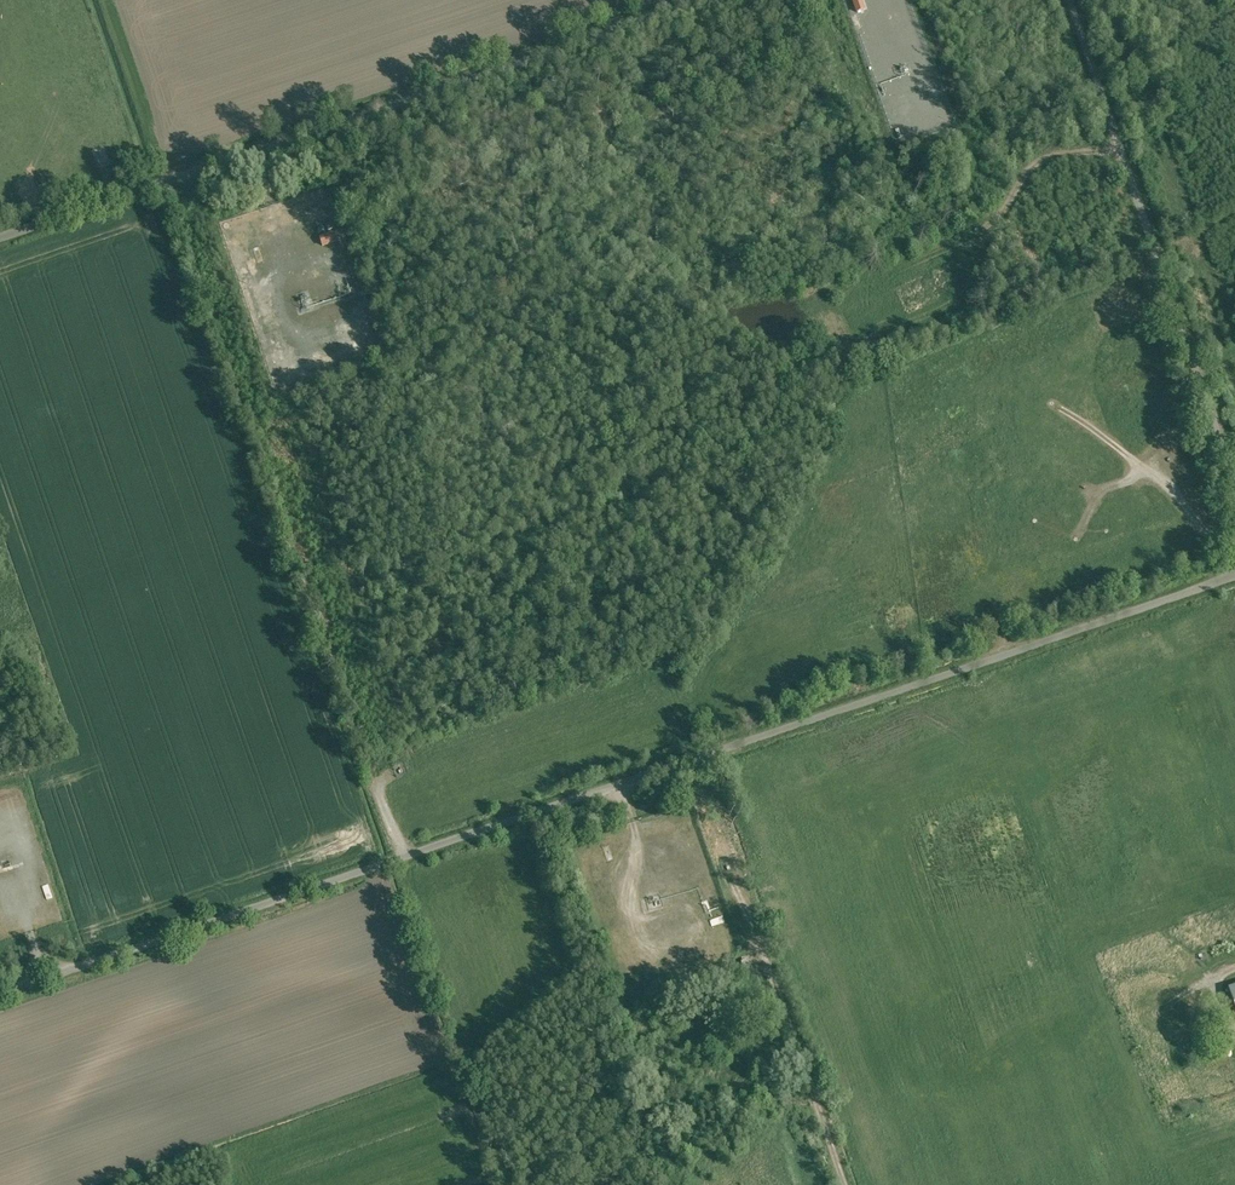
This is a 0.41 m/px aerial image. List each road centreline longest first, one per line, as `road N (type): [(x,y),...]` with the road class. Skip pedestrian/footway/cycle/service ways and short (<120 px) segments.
road 1 (unclassified): [(0,992),(1234,577)]
road 2 (unclassified): [(672,0),(0,236)]
road 3 (unclassified): [(1234,487),(1079,0)]

